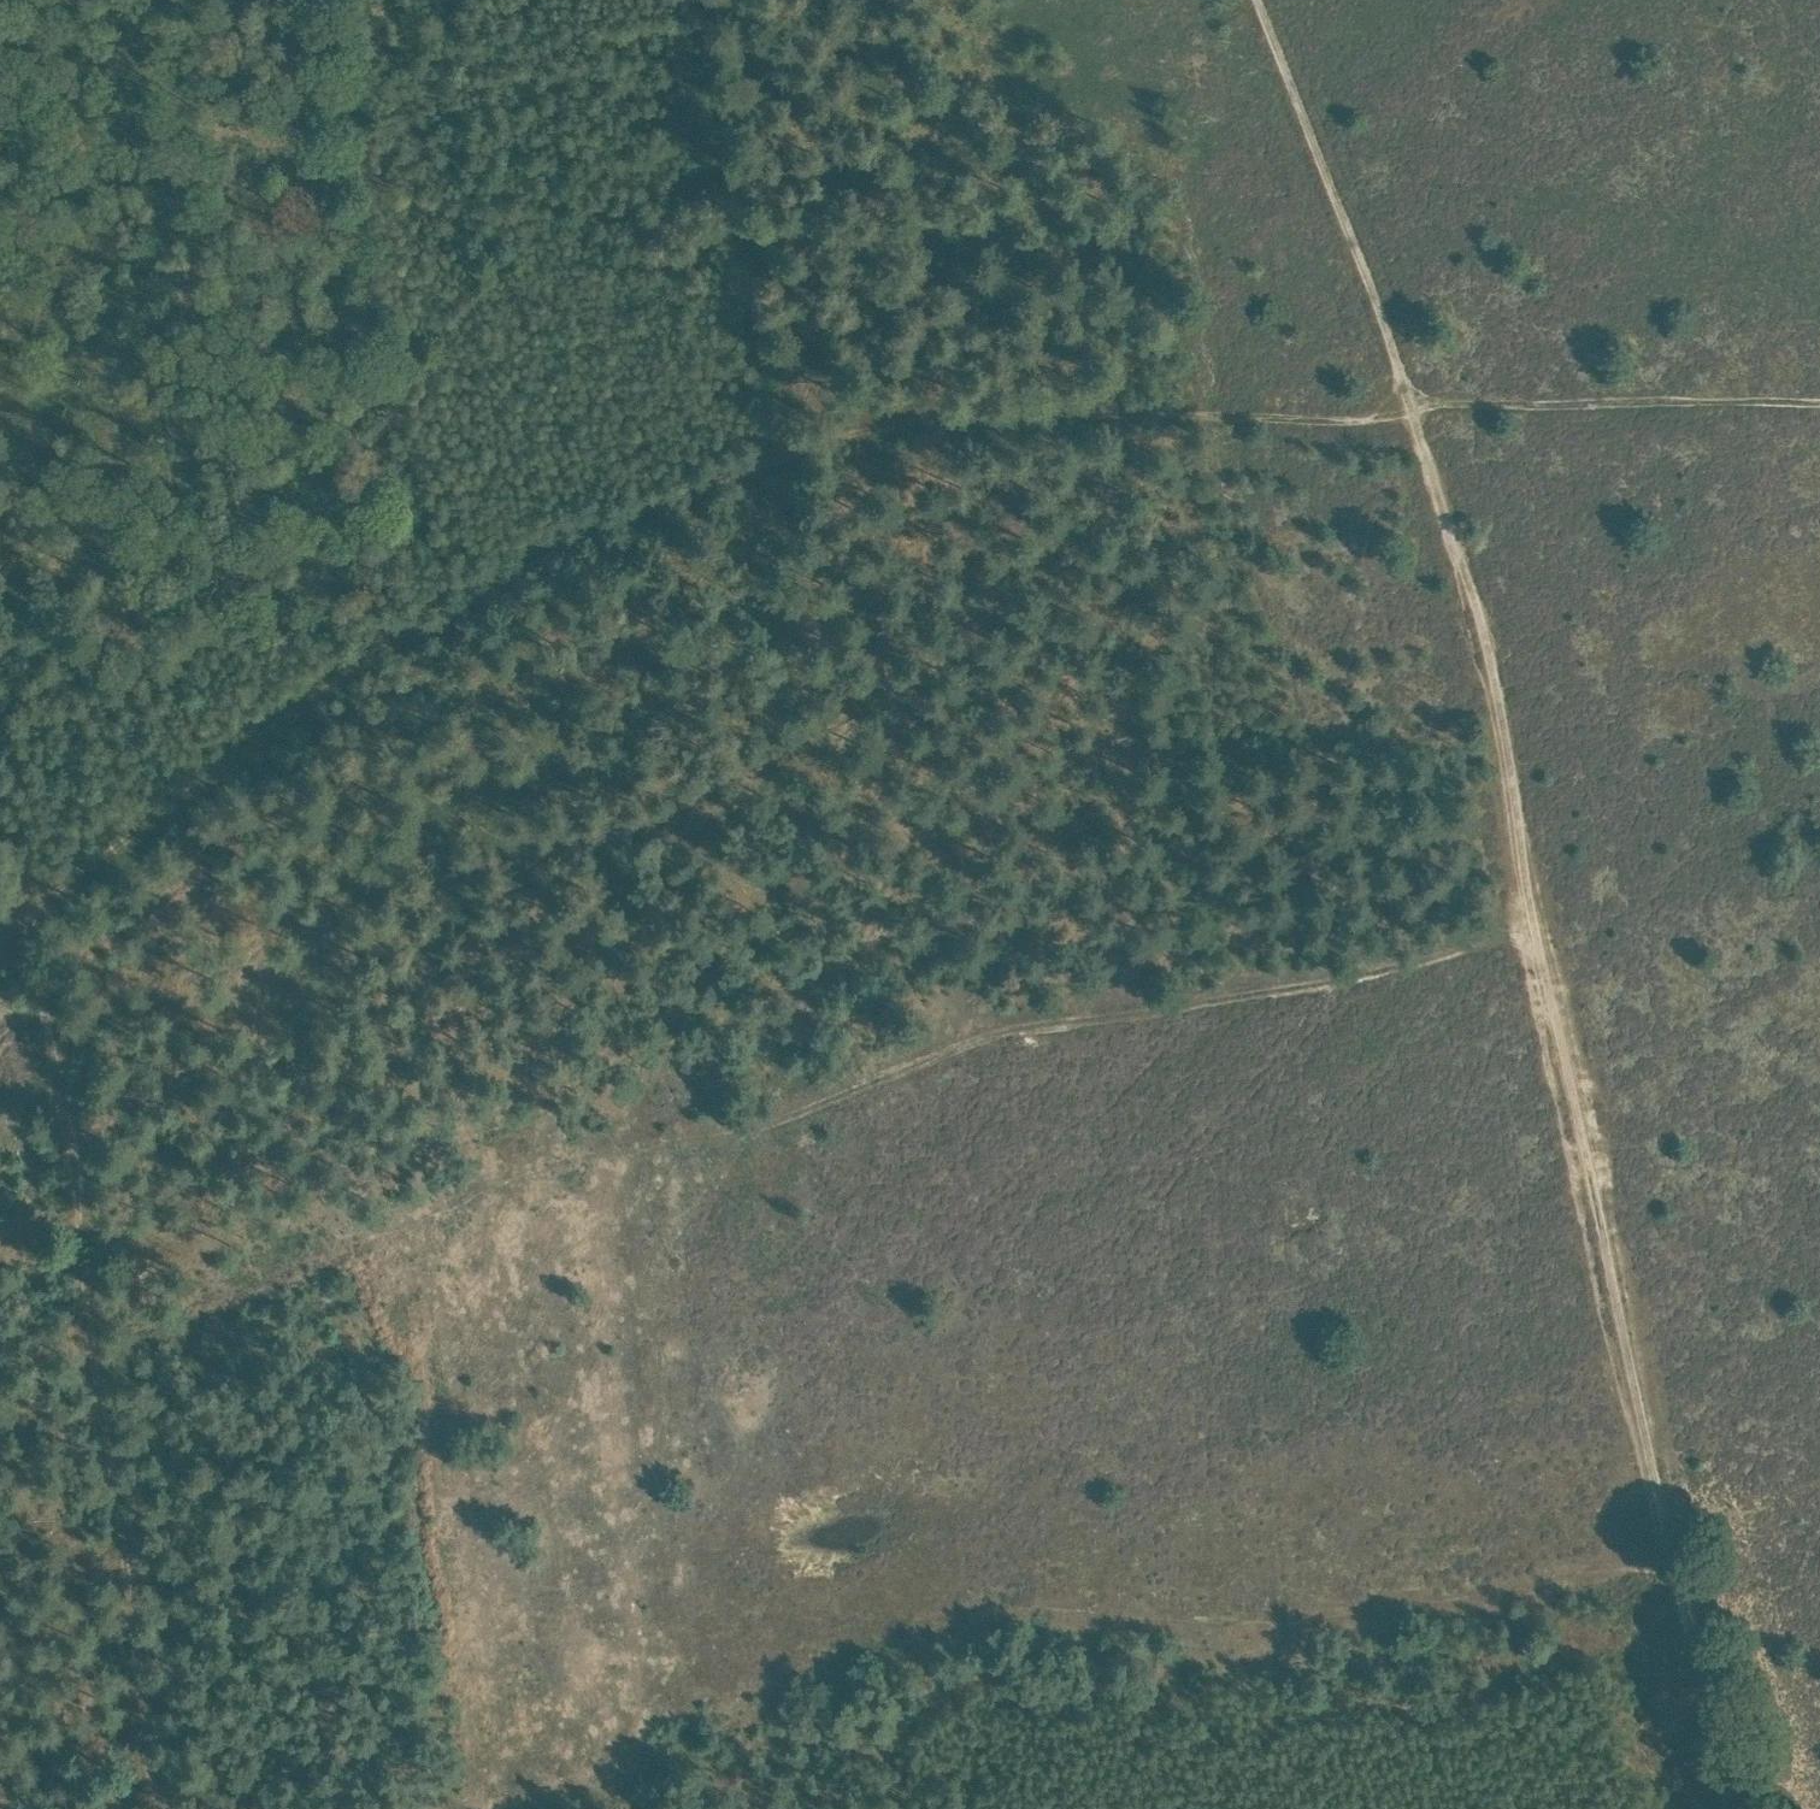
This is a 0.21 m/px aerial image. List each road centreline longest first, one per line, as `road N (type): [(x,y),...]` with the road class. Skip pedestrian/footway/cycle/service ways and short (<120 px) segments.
road 1 (track): [(1414,412),(1542,930),(1735,1808)]
road 2 (track): [(1255,0),(1414,412)]
road 3 (track): [(1414,412),(1819,402)]

